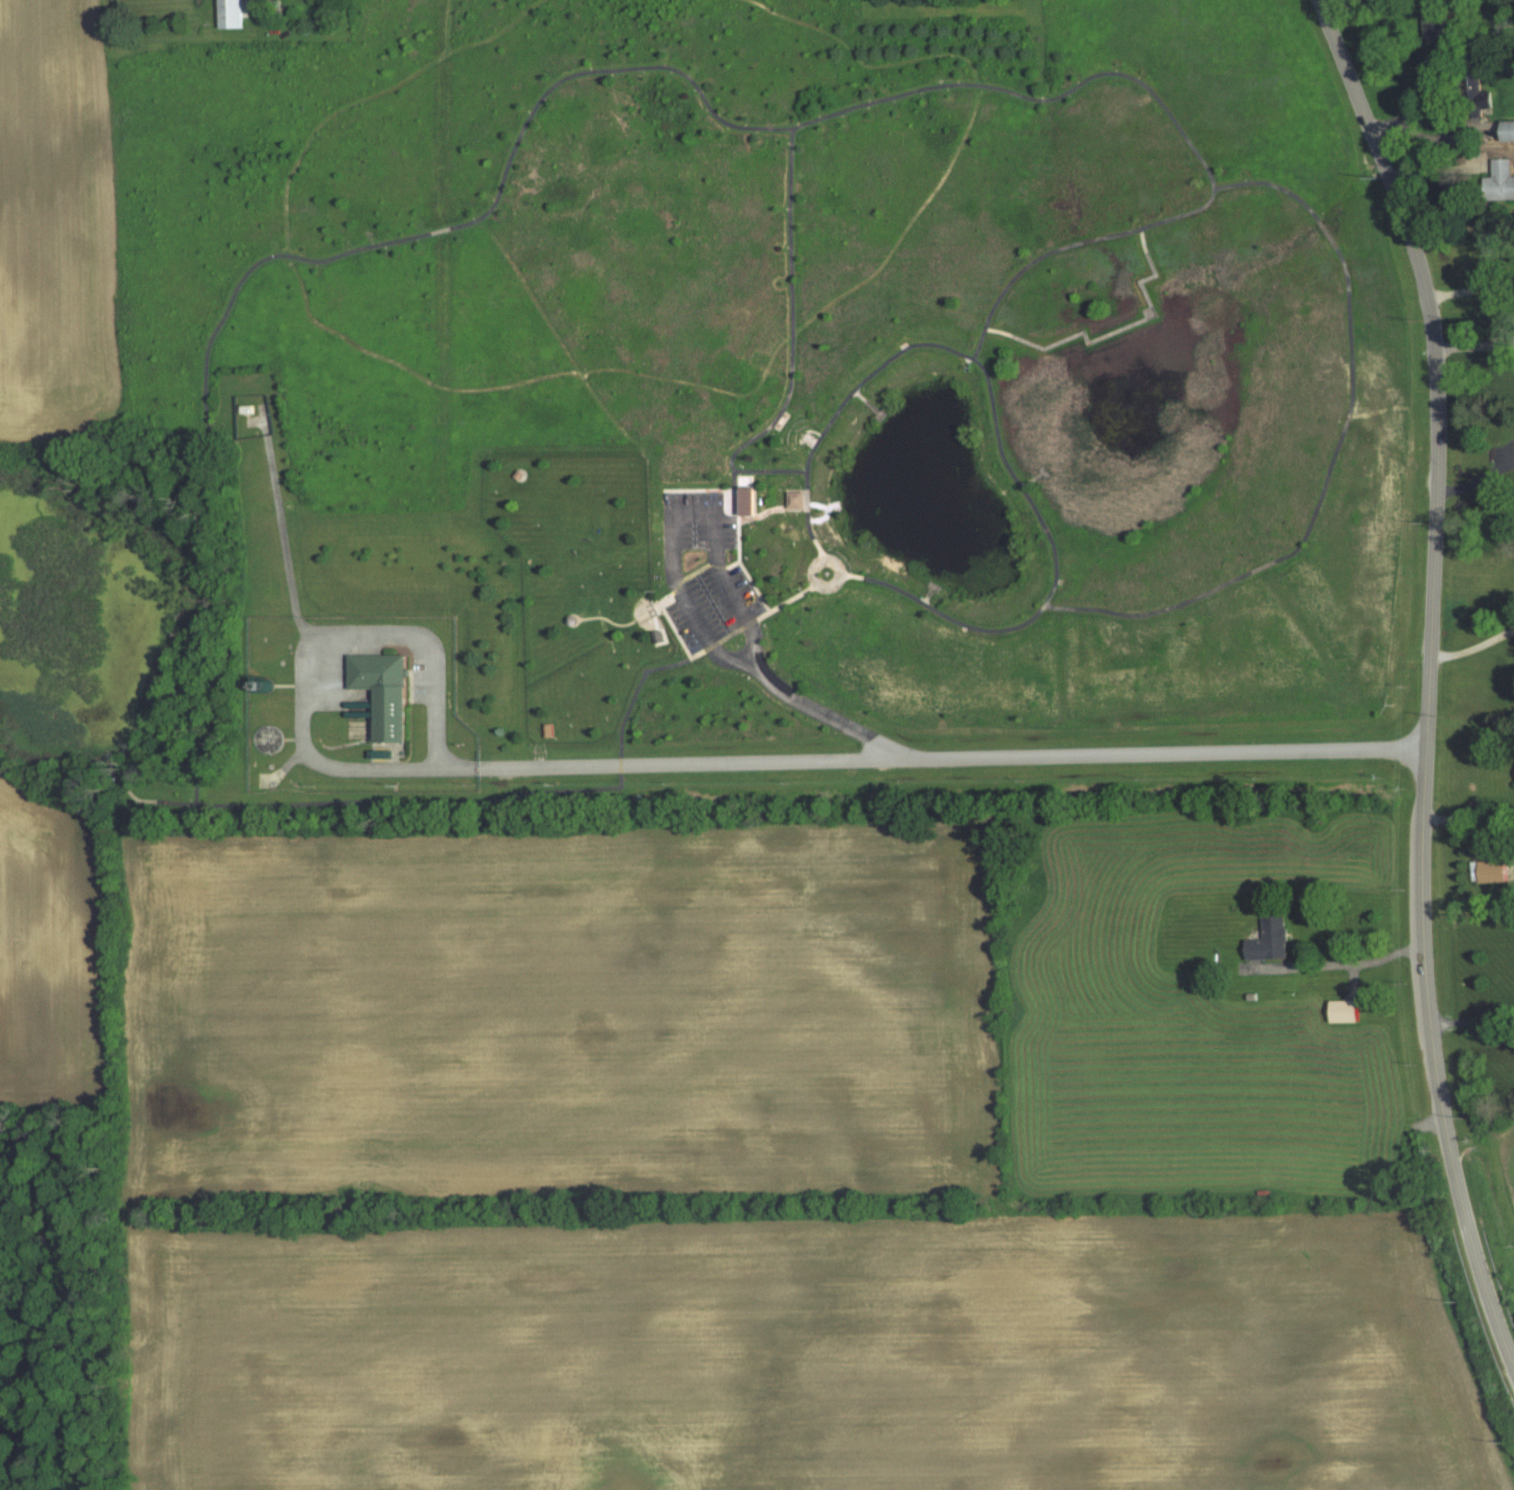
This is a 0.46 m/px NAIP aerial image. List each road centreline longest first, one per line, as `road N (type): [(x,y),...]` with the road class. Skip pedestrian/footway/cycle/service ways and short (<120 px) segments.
road 1 (tertiary): [(1318,0),(1410,236),(1431,319),(1437,475),(1423,948),(1456,1176),(1513,1360)]

